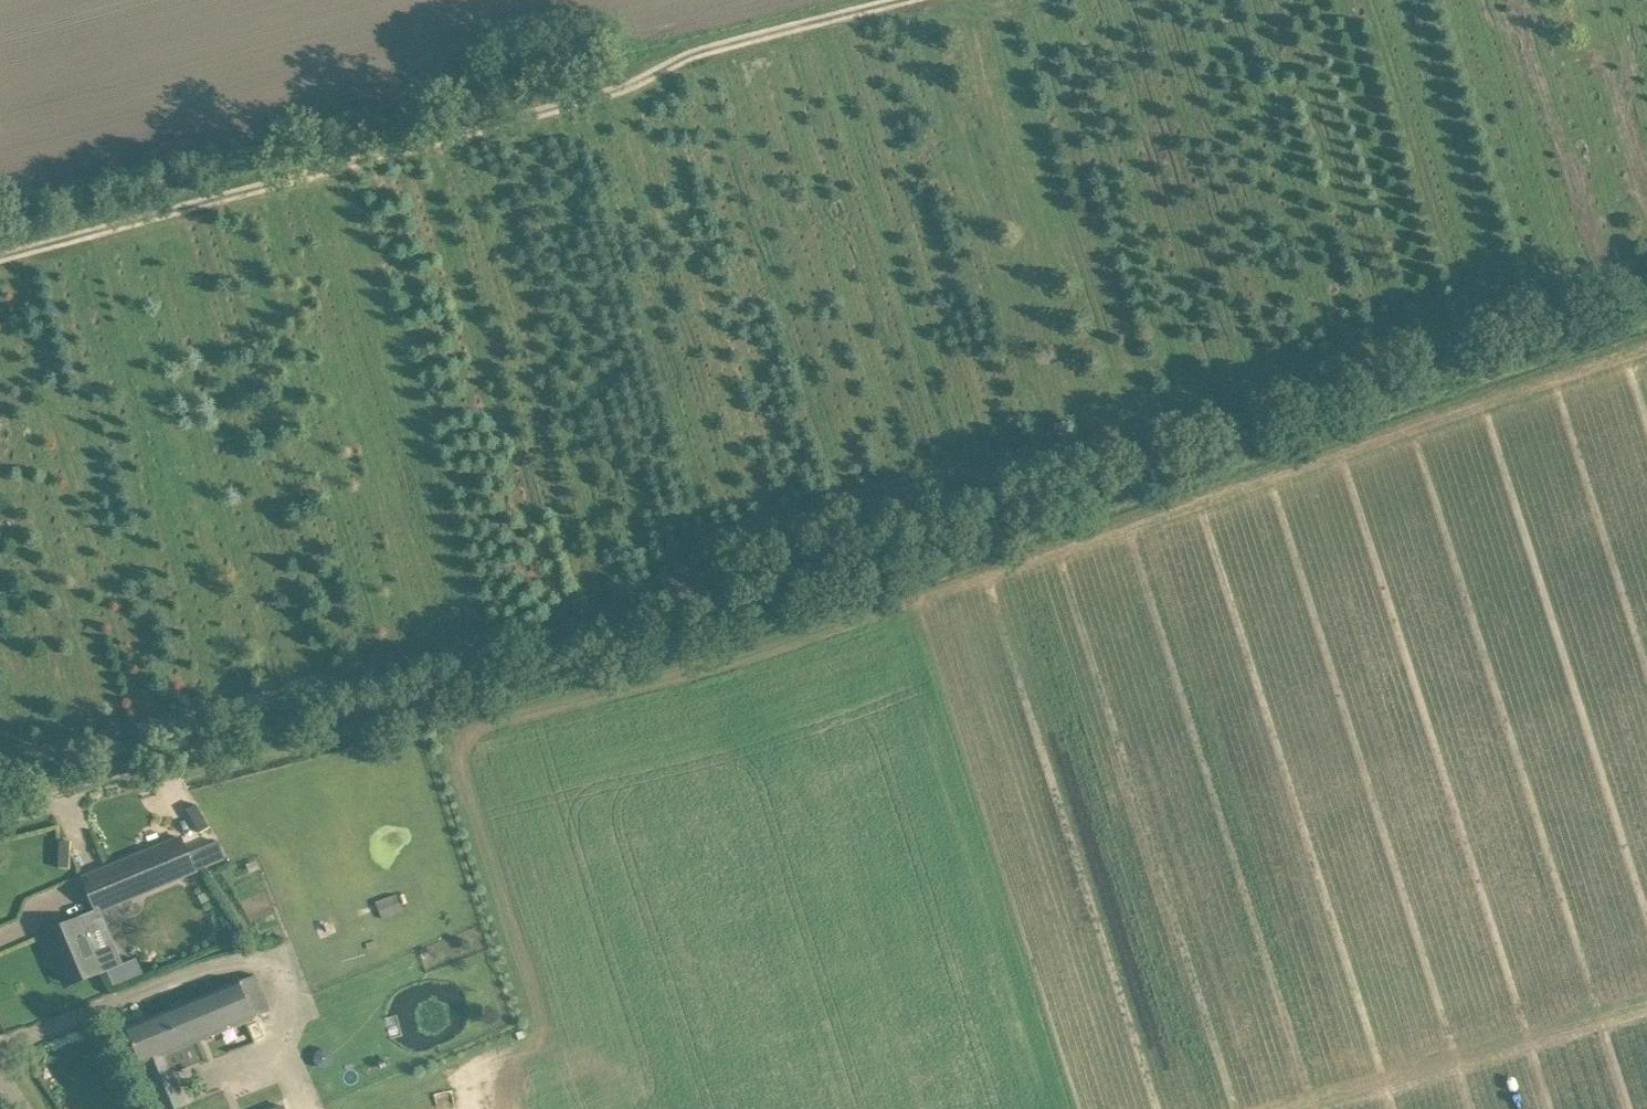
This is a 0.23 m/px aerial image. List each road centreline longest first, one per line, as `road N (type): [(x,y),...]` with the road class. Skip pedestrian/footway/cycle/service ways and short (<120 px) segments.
road 1 (track): [(0,257),(615,91),(698,51),(901,0)]

